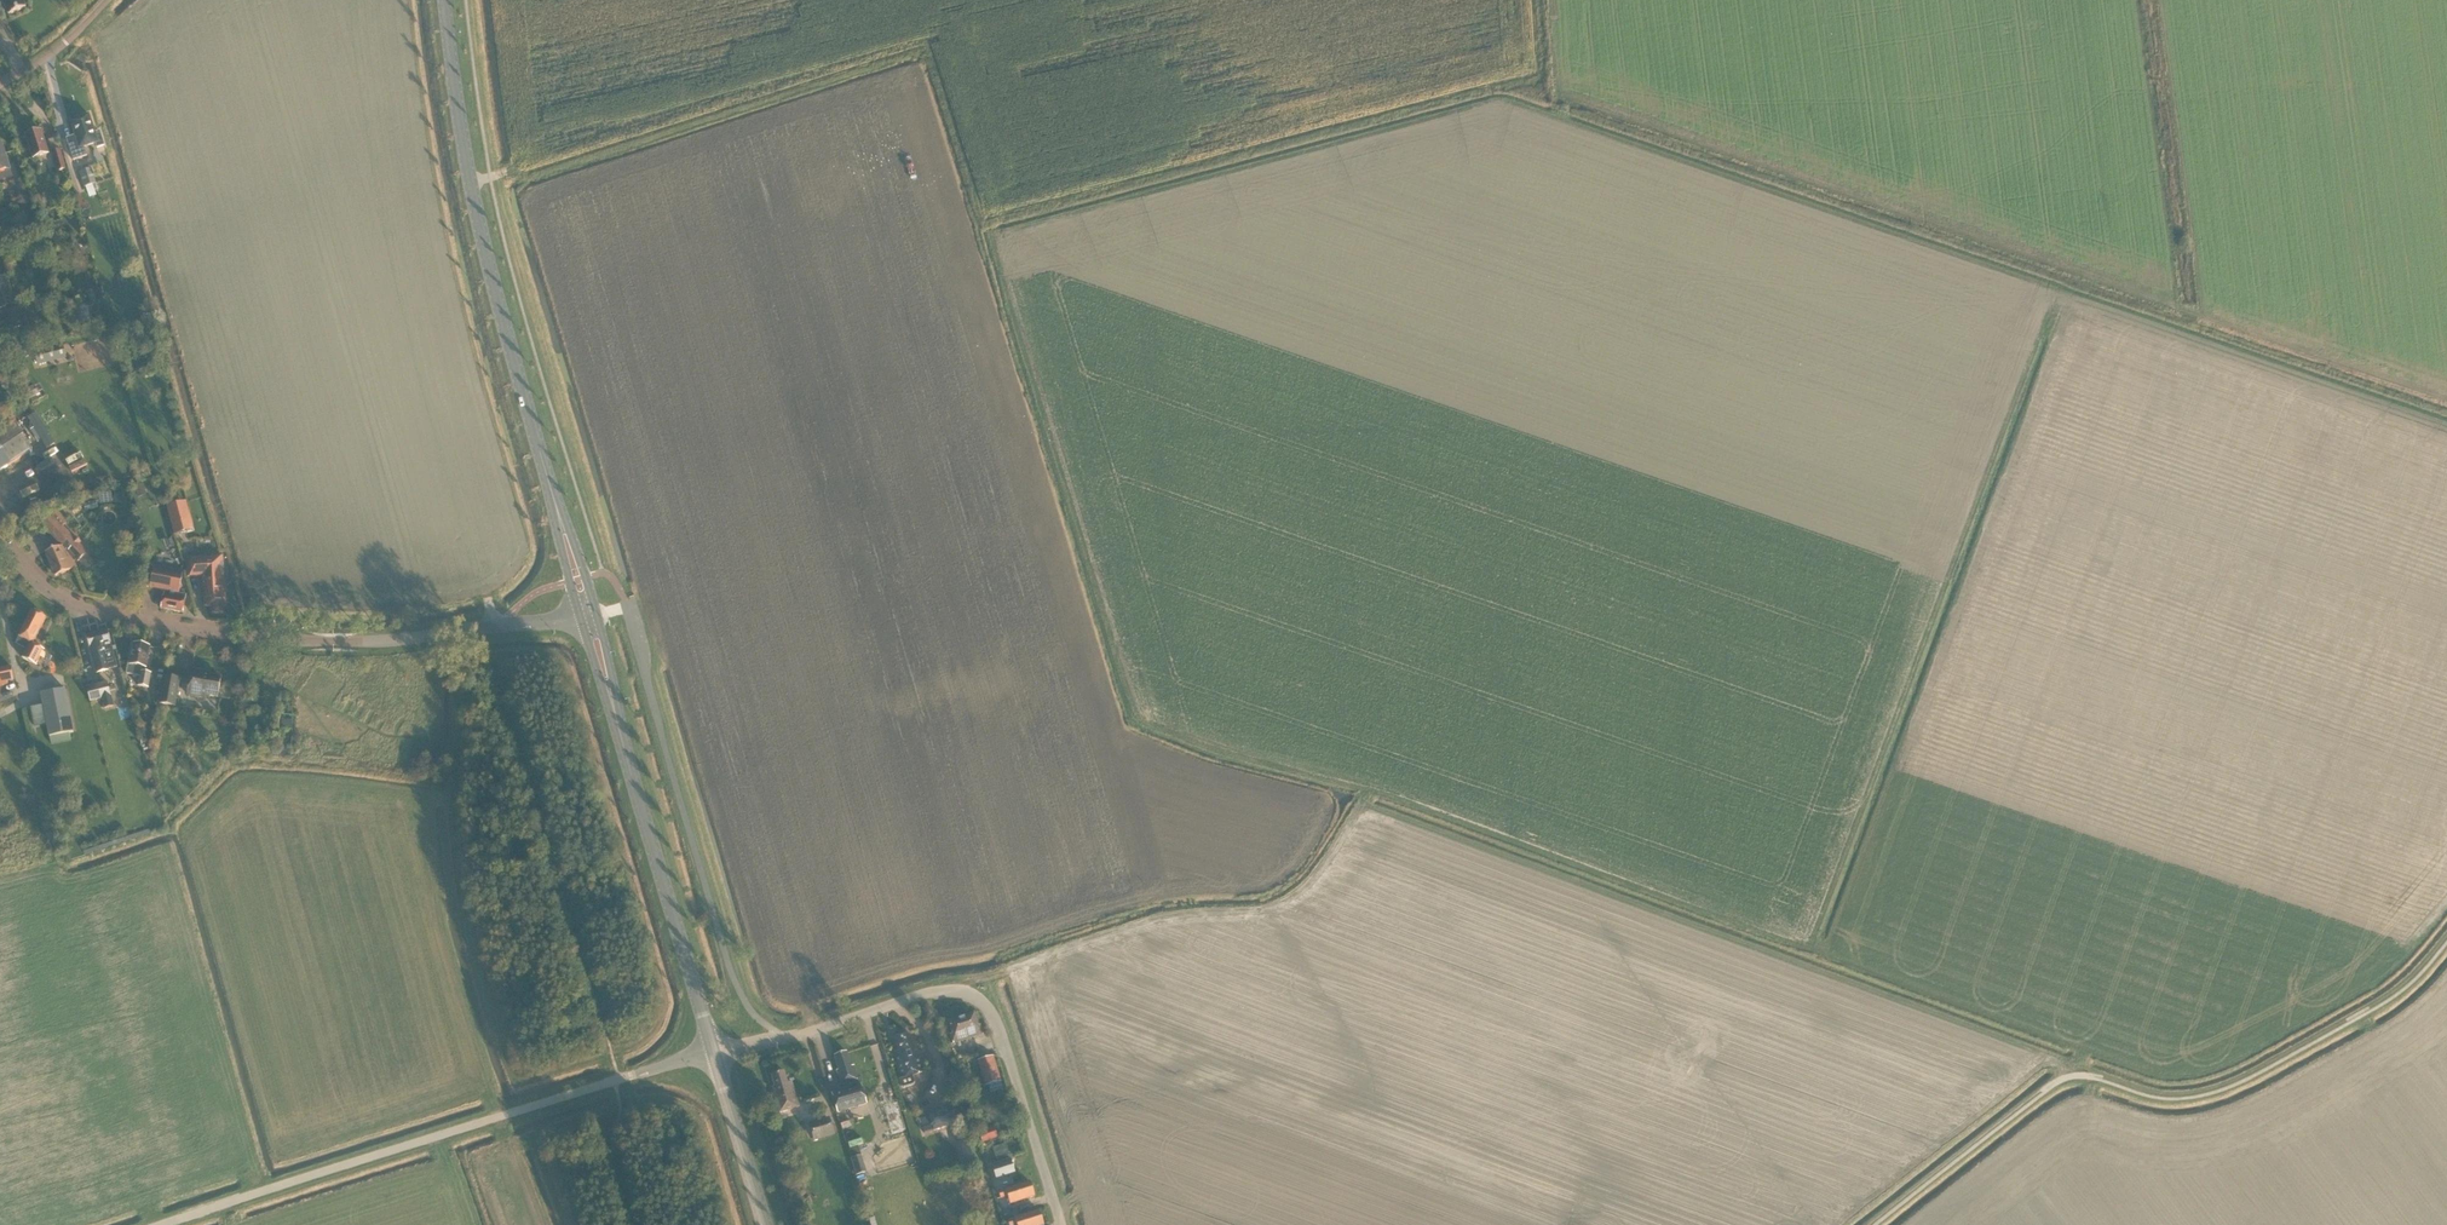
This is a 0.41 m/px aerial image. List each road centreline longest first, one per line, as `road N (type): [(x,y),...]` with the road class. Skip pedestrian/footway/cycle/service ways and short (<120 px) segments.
road 1 (secondary): [(586,609),(485,248),(444,0)]
road 2 (tertiary): [(586,609),(398,640),(232,636),(69,603),(0,545)]
road 3 (unclassified): [(1061,1224),(996,1023),(973,996),(916,996),(714,1052)]
road 4 (unclassified): [(619,1079),(163,1224)]
road 5 (secondary): [(714,1052),(586,609)]
road 6 (secondary): [(765,1224),(714,1052)]
road 7 (residential): [(0,83),(66,42),(108,0)]

